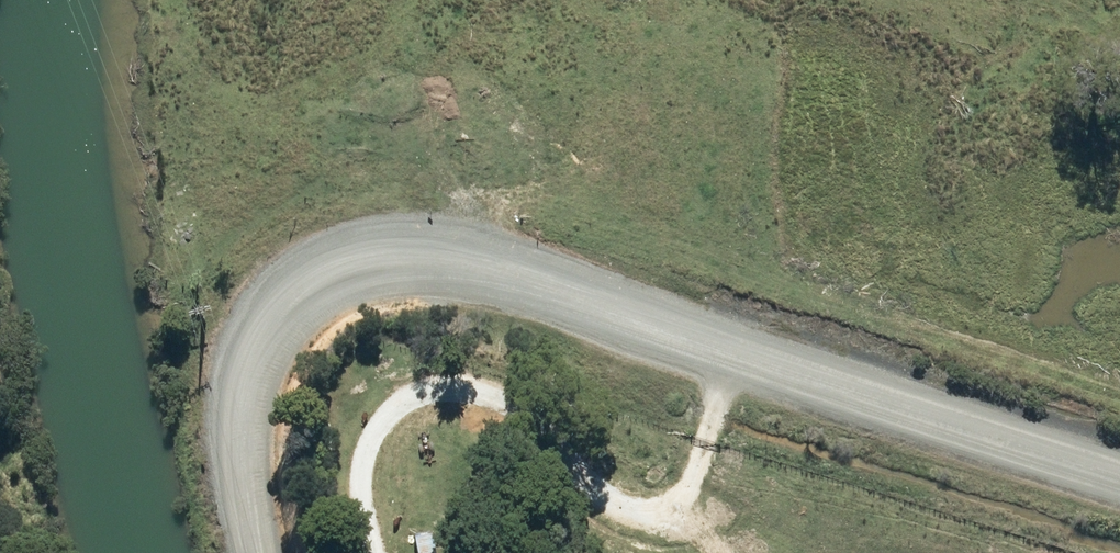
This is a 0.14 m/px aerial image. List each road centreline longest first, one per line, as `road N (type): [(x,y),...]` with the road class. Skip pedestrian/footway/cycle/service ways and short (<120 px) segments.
road 1 (tertiary): [(262,552),(238,441),(239,346),(285,282),(382,249),(906,396),(1119,471)]
road 2 (track): [(715,343),(701,433),(665,497),(622,504),(507,421),(438,399),(395,432),(362,500),(384,552)]

